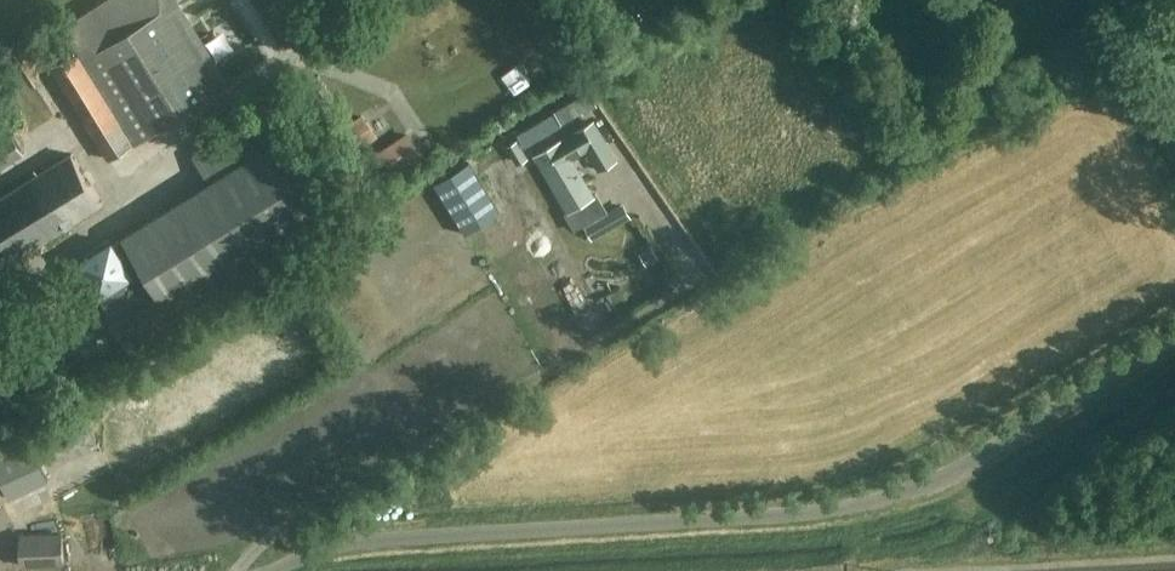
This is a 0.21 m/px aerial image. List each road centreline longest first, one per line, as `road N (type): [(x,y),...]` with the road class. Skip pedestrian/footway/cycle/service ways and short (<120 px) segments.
road 1 (unclassified): [(278,570),(354,543),(814,517),(883,502),(935,486),(1174,343)]
road 2 (track): [(694,282),(1082,52),(1096,32),(1094,0)]

